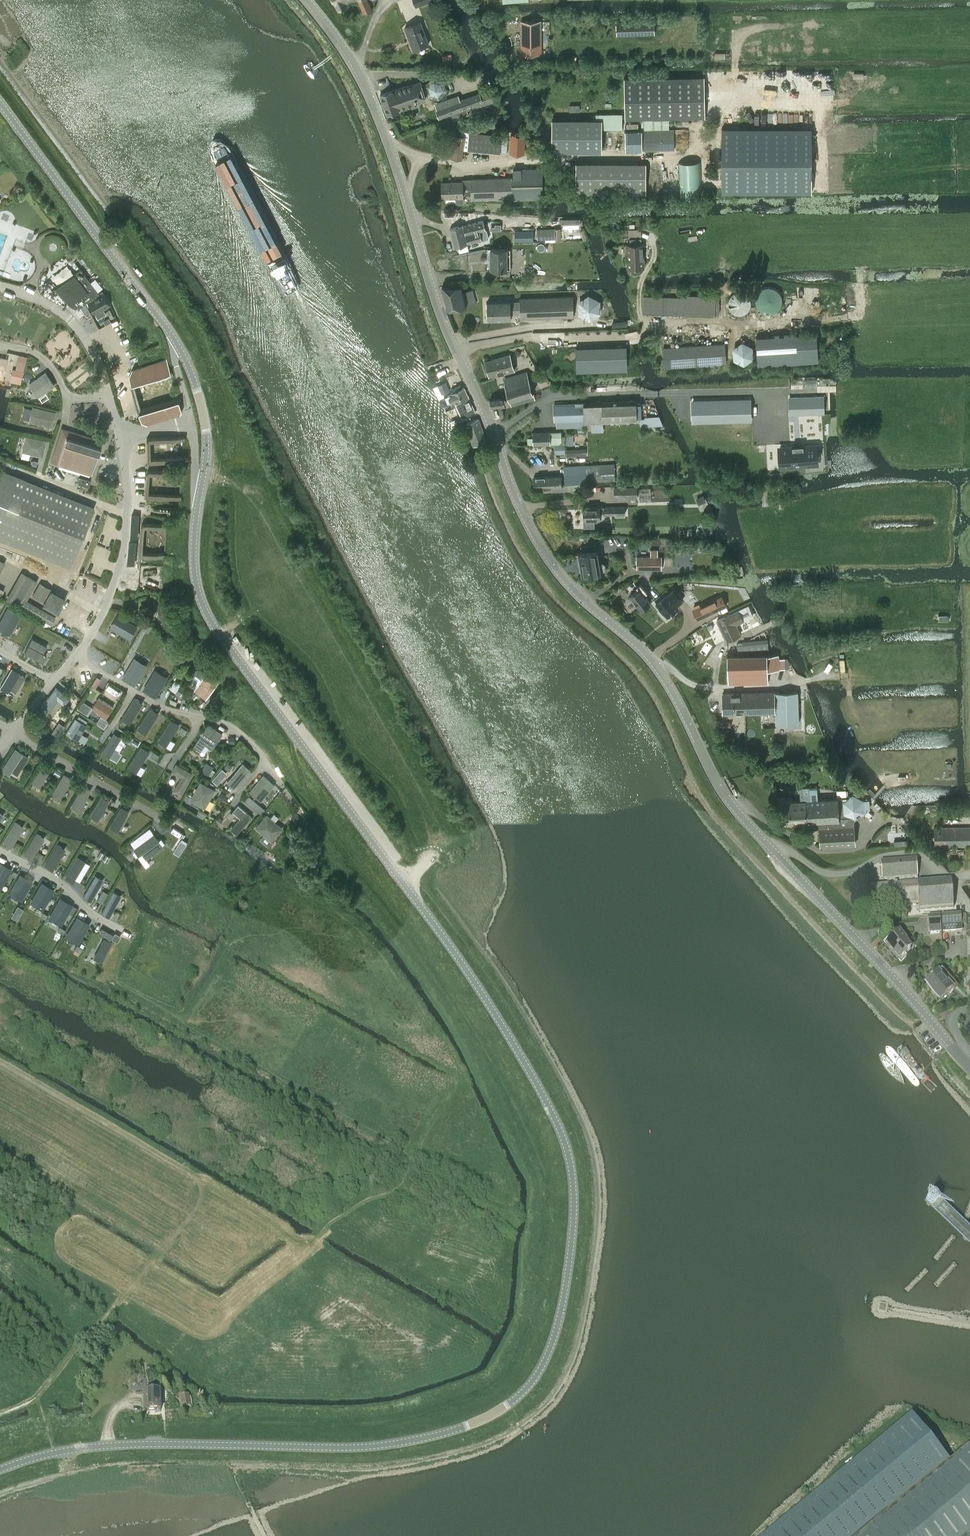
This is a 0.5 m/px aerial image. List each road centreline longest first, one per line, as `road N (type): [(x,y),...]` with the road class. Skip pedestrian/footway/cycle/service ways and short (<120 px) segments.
road 1 (tertiary): [(0,1470),(96,1446),(367,1447),(465,1427),(492,1415),(532,1380),(564,1297),(574,1189),(550,1107),(450,946),(202,606),(192,561),(202,481)]
road 2 (tertiary): [(969,1066),(736,809),(659,668),(575,591),(545,552),(448,331),(375,107),(307,0)]
road 3 (track): [(56,1466),(377,1460),(444,1449),(514,1421),(558,1373),(584,1262),(587,1166),(580,1139),(471,954),(414,876),(386,863)]
road 4 (track): [(36,1400),(183,1221),(198,1190),(0,1066)]
road 5 (tertiary): [(176,343),(0,106)]
road 6 (track): [(861,264),(855,317),(639,322)]
road 7 (track): [(736,63),(734,98),(712,120),(703,154),(538,160)]
road 8 (unclassified): [(54,681),(102,619),(125,548),(128,481),(119,437)]
road 9 (unclassified): [(119,437),(82,332),(53,308),(0,287)]
road 10 (track): [(969,407),(837,389),(771,391)]
road 11 (track): [(91,227),(94,206),(0,69)]
road 12 (tertiary): [(202,481),(204,416),(176,343)]

